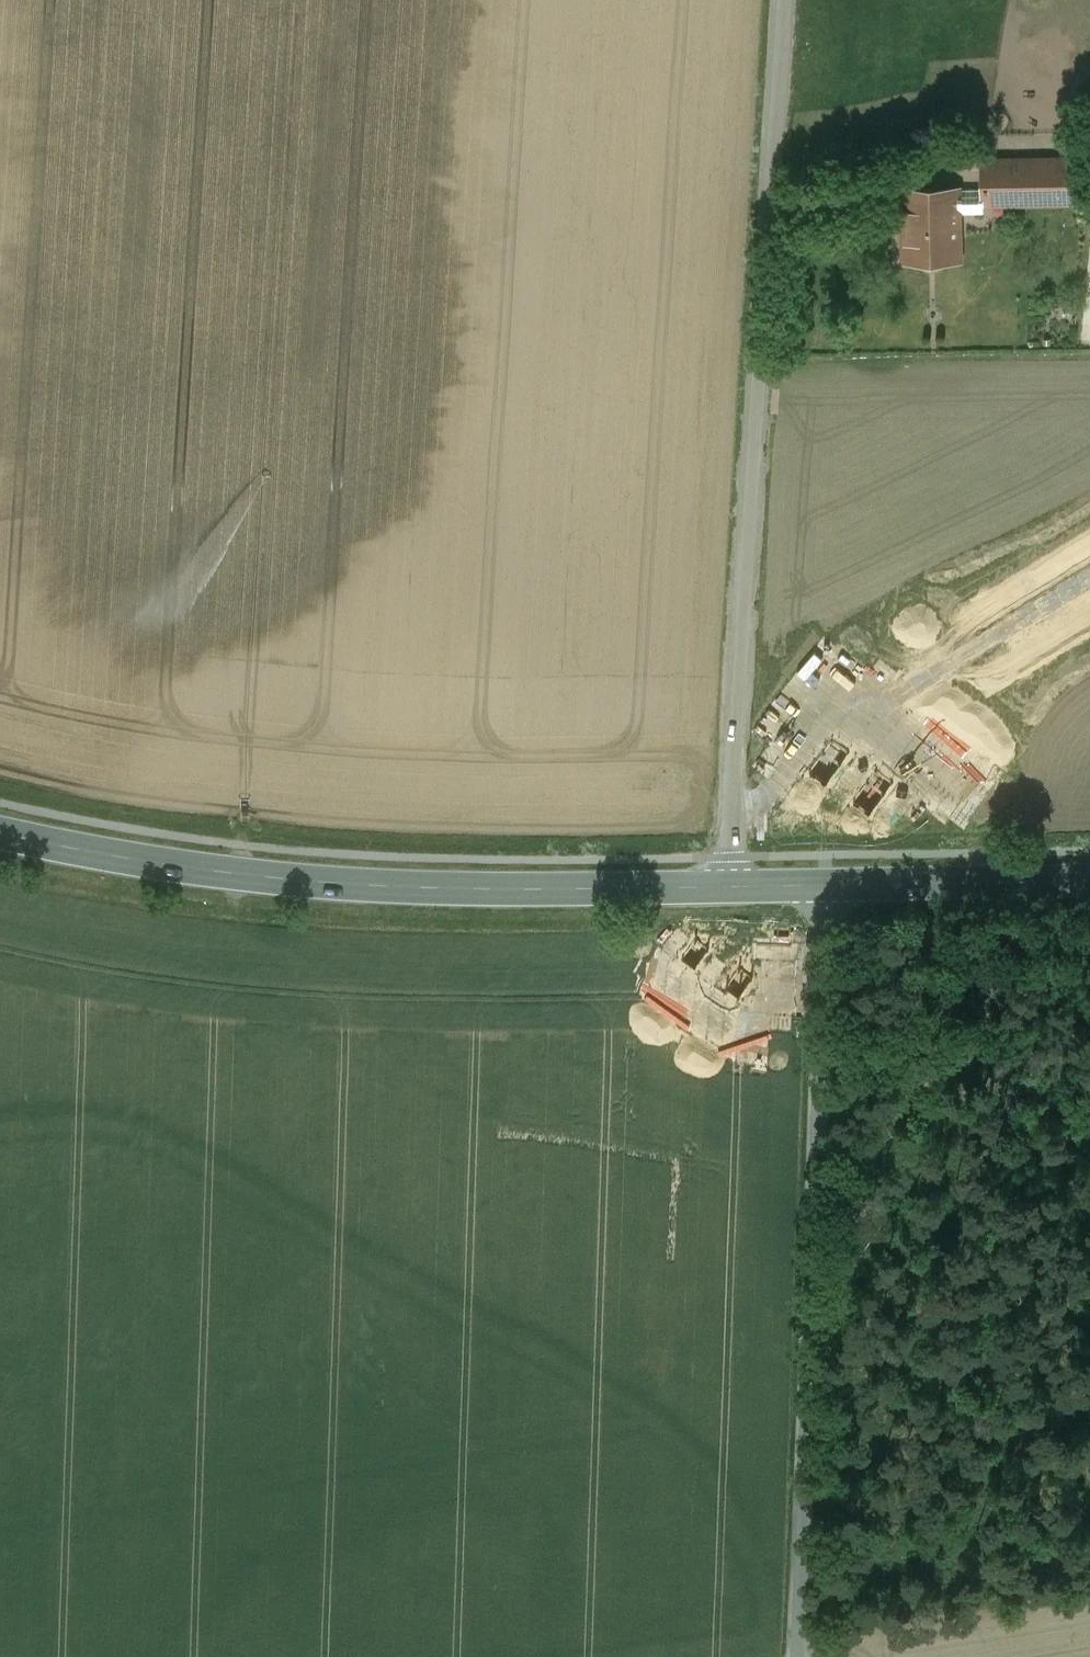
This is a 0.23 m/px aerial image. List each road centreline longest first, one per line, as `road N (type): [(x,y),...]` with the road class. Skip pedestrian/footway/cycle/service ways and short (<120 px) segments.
road 1 (unclassified): [(728,886),(785,0)]
road 2 (unclassified): [(800,1656),(827,883)]
road 3 (secondary): [(0,831),(166,863),(385,886),(728,886)]
road 4 (secondary): [(827,883),(1089,879)]

